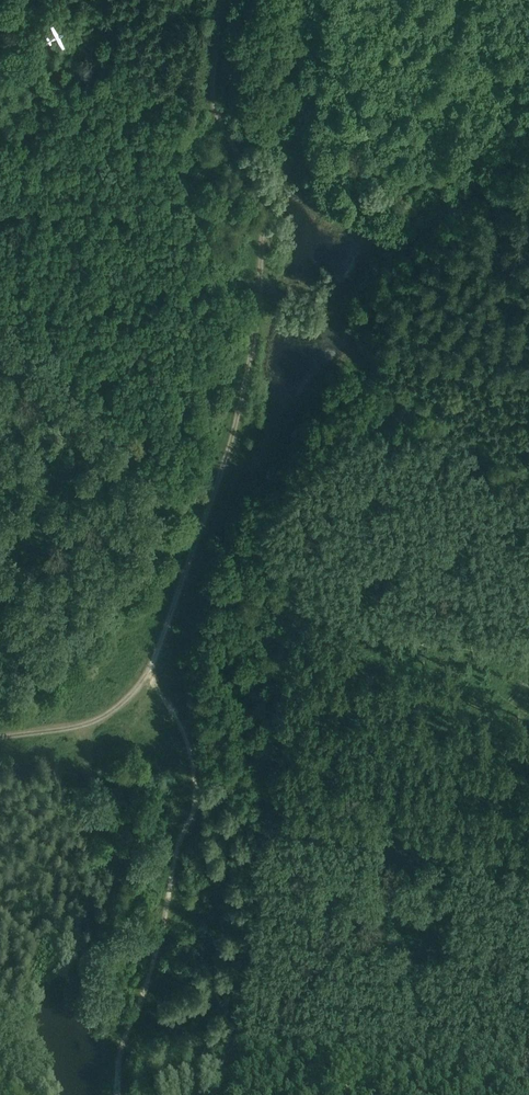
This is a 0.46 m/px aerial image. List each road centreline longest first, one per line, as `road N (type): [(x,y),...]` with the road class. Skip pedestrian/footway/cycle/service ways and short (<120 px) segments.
road 1 (track): [(122,1094),(117,1073),(203,791),(194,746),(147,673),(233,440),(266,239)]
road 2 (track): [(225,0),(213,106),(256,185),(266,239)]
road 3 (track): [(147,673),(107,714),(0,736)]
road 4 (track): [(425,233),(528,127)]

